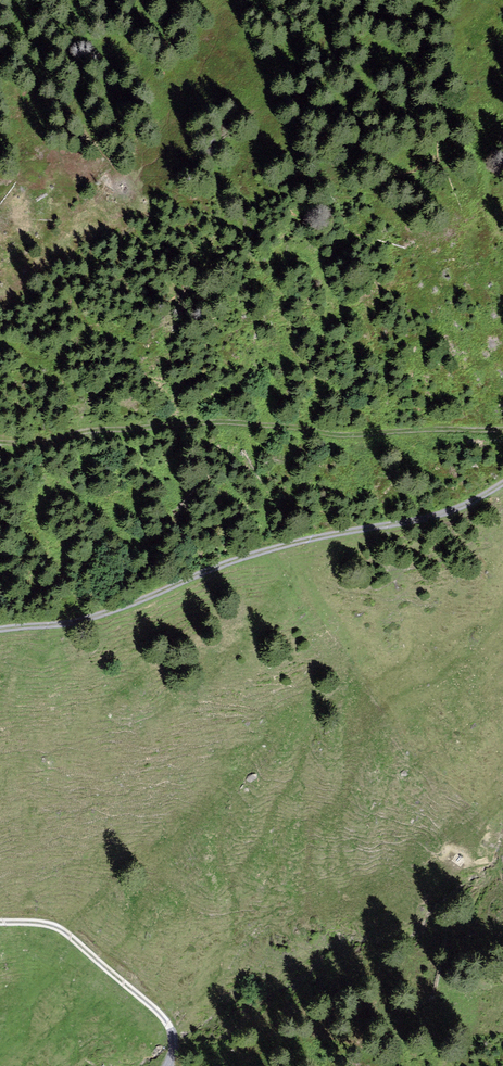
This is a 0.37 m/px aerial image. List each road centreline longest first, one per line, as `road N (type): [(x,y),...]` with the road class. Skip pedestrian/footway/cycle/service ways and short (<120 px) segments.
road 1 (track): [(0,631),(70,625),(258,552),(450,513),(502,482)]
road 2 (track): [(502,426),(200,421),(0,436)]
road 3 (track): [(170,1065),(178,1041),(154,1005),(50,927),(0,924)]

